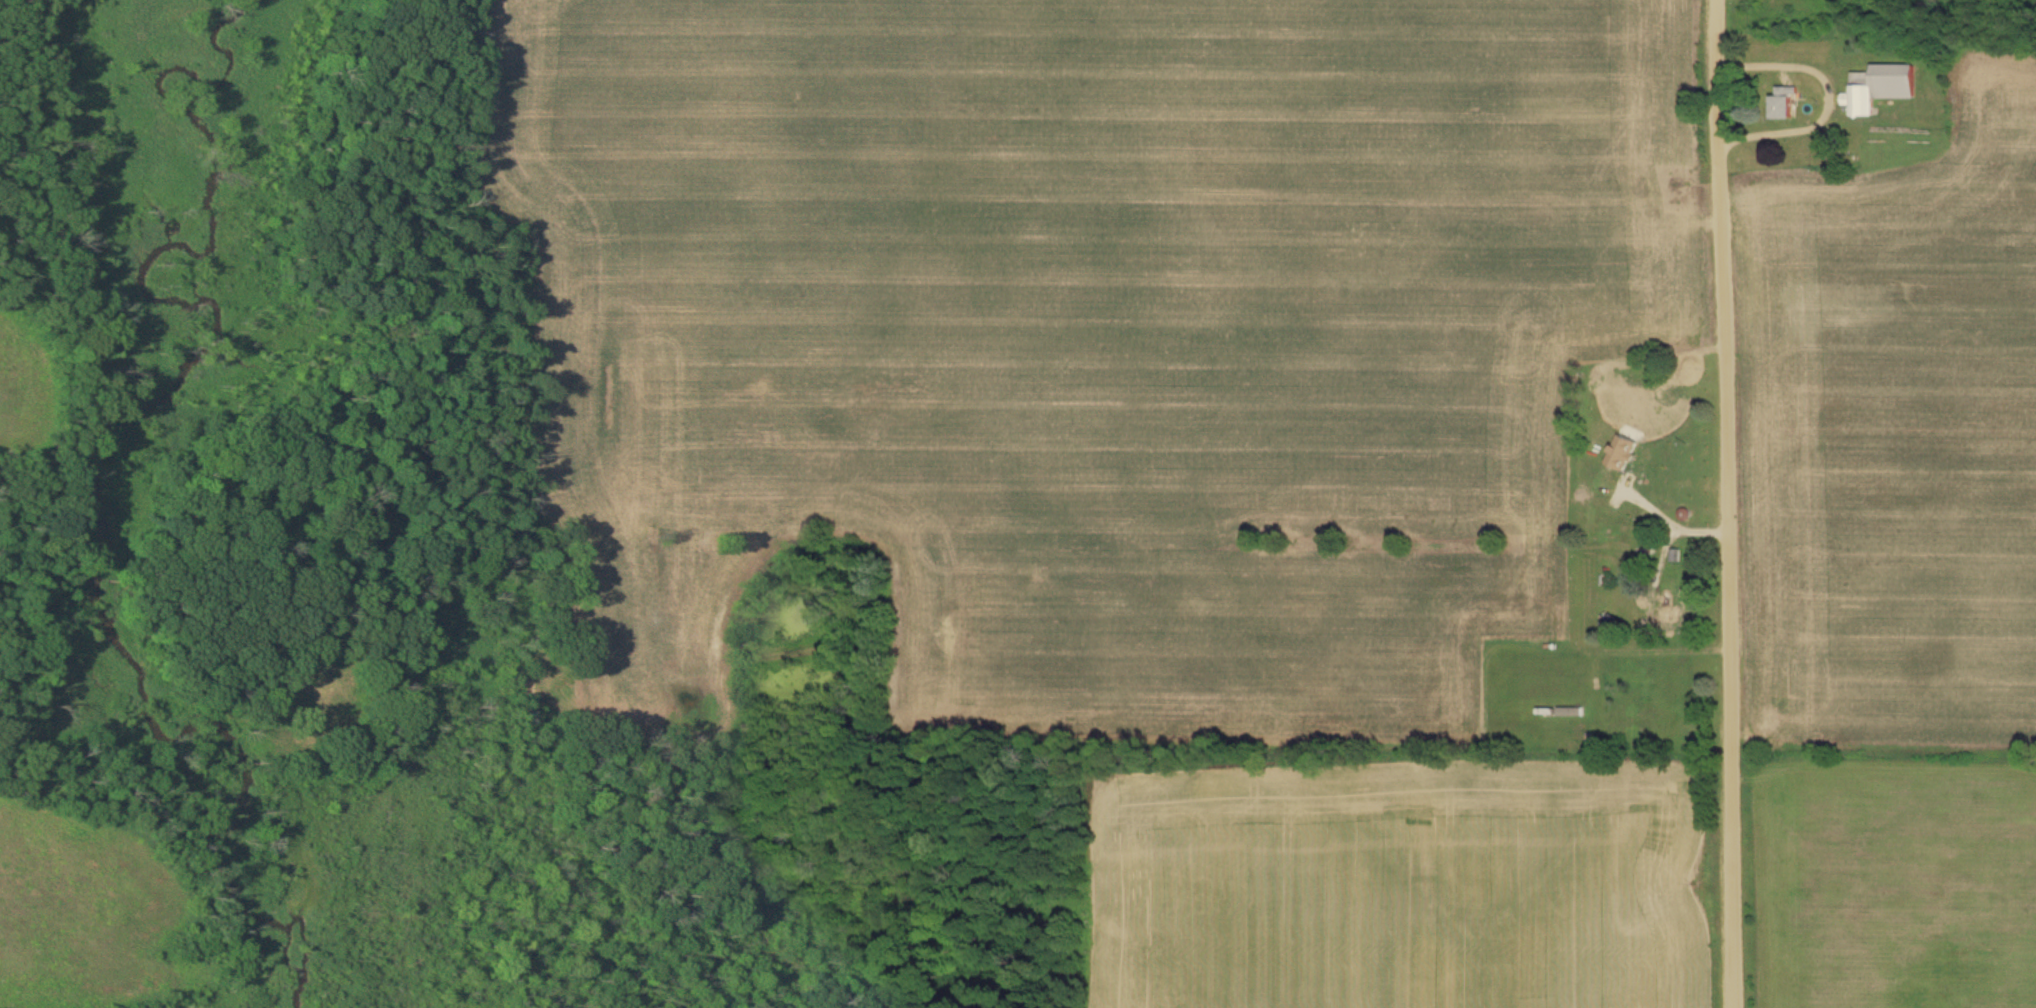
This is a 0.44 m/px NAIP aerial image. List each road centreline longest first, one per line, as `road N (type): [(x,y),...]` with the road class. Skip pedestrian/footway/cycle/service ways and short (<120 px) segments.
road 1 (residential): [(1734,1007),(1719,0)]

